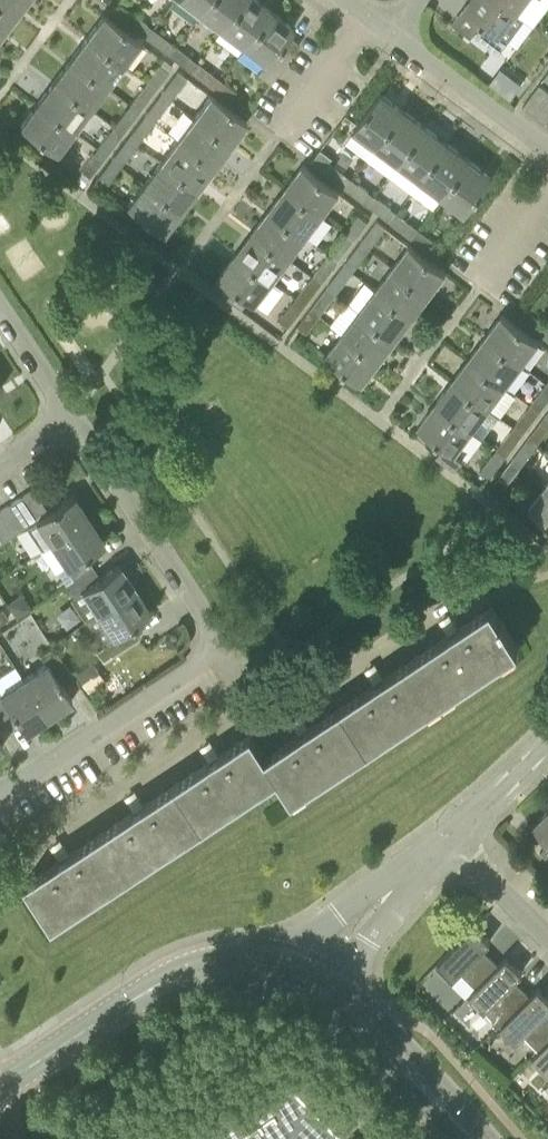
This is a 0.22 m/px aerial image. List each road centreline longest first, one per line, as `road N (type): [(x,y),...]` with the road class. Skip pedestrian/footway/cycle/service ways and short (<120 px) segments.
road 1 (residential): [(0,794),(210,653),(207,628),(68,415)]
road 2 (tertiary): [(307,967),(265,955),(199,958),(161,972),(111,1013)]
road 3 (tertiary): [(111,1013),(204,985),(267,991),(307,1006)]
road 4 (residential): [(547,151),(393,33)]
road 5 (tertiary): [(307,1006),(434,1101)]
road 6 (residential): [(275,140),(368,13)]
road 7 (tertiary): [(434,1101),(410,1051),(343,985)]
road 8 (residential): [(547,941),(445,837)]
road 9 (residential): [(445,837),(547,738)]
road 10 (tertiary): [(111,1013),(0,1086)]
road 11 (residential): [(400,880),(342,910),(307,967)]
road 12 (residential): [(68,415),(0,310)]
road 13 (residential): [(343,985),(392,909),(400,880)]

